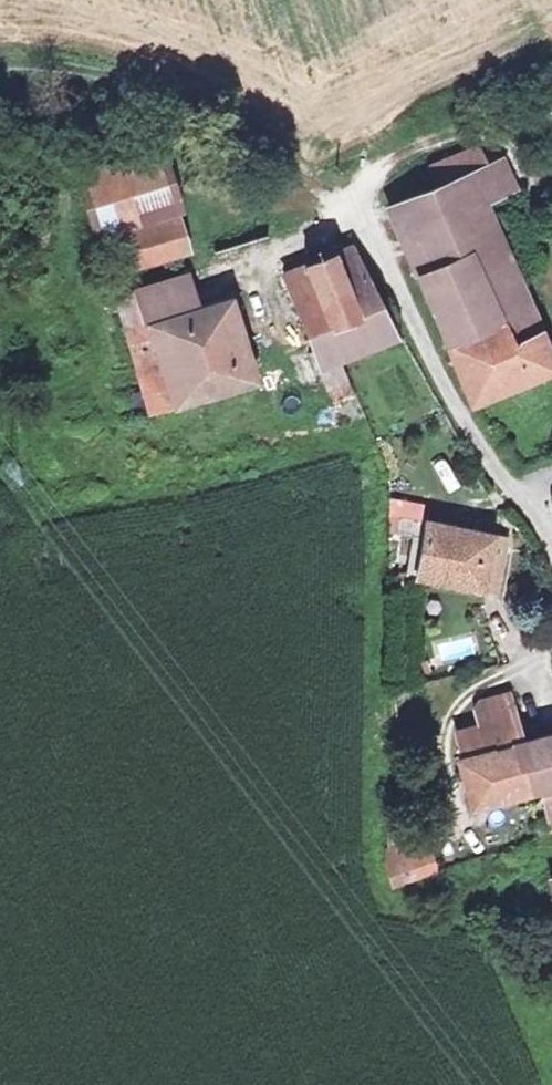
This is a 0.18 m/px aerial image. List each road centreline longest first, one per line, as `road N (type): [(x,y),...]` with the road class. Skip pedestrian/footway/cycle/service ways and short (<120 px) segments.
road 1 (unclassified): [(551,536),(540,505),(483,453),(384,268)]

